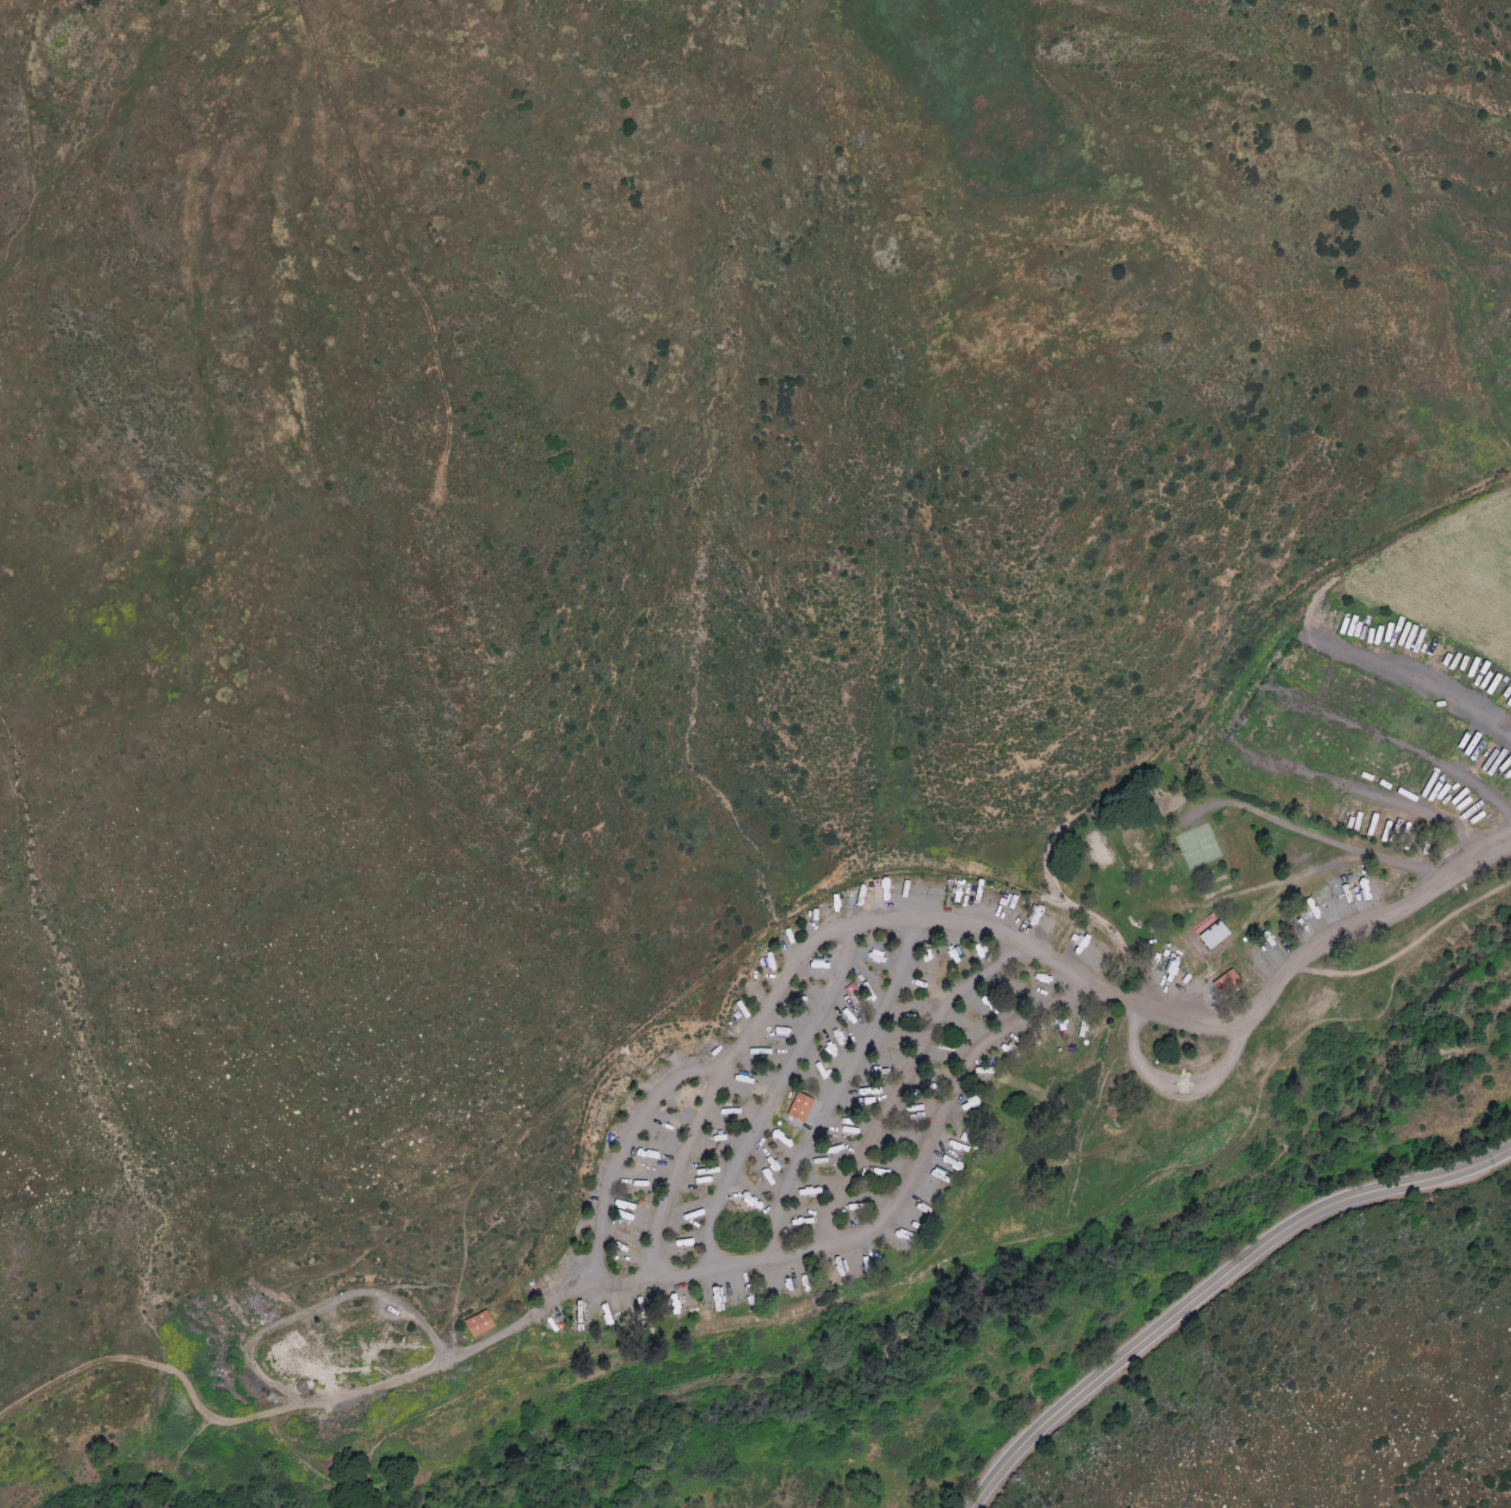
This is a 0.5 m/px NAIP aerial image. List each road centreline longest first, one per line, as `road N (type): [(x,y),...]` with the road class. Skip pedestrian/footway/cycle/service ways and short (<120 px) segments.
road 1 (tertiary): [(970,1507),(1024,1438),(1298,1219),(1510,1154)]

